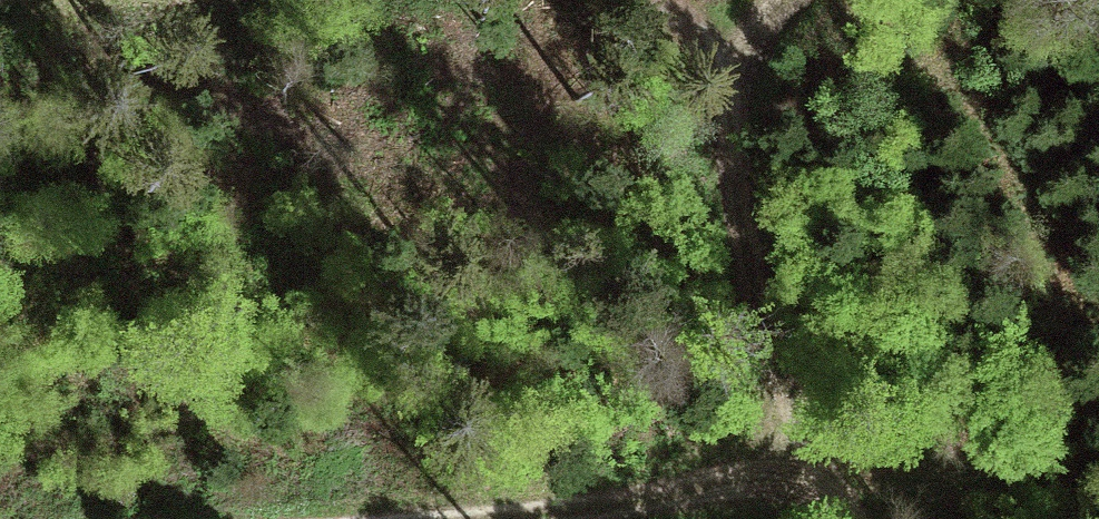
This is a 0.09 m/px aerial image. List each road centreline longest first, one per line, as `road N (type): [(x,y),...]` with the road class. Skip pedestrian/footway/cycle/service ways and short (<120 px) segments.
road 1 (track): [(855,518),(832,474),(713,59),(681,0)]
road 2 (track): [(451,518),(832,474)]

